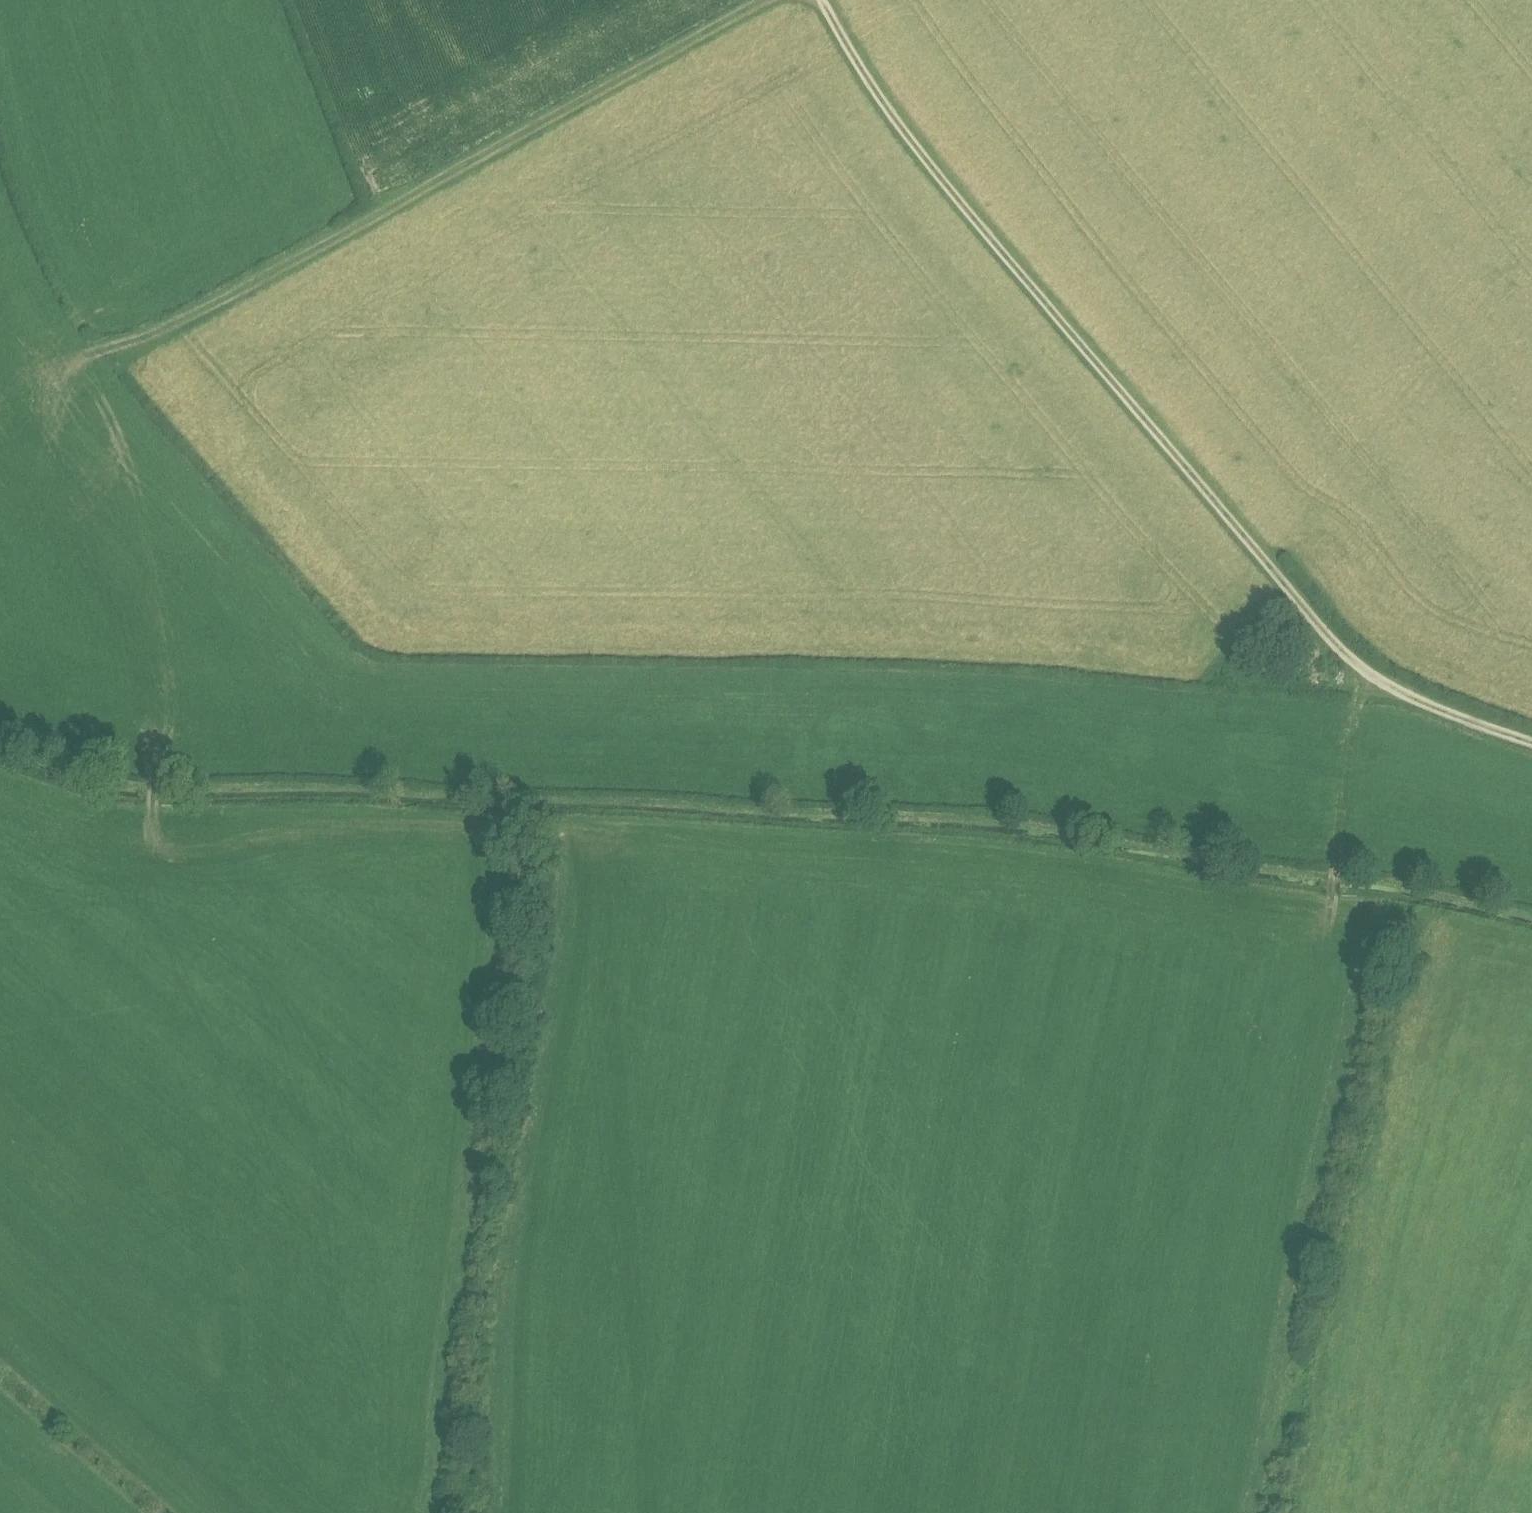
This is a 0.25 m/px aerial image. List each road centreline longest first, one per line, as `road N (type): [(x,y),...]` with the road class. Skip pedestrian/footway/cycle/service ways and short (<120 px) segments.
road 1 (track): [(1531,734),(1385,692),(989,235),(878,92),(824,0)]
road 2 (track): [(765,0),(106,359)]

